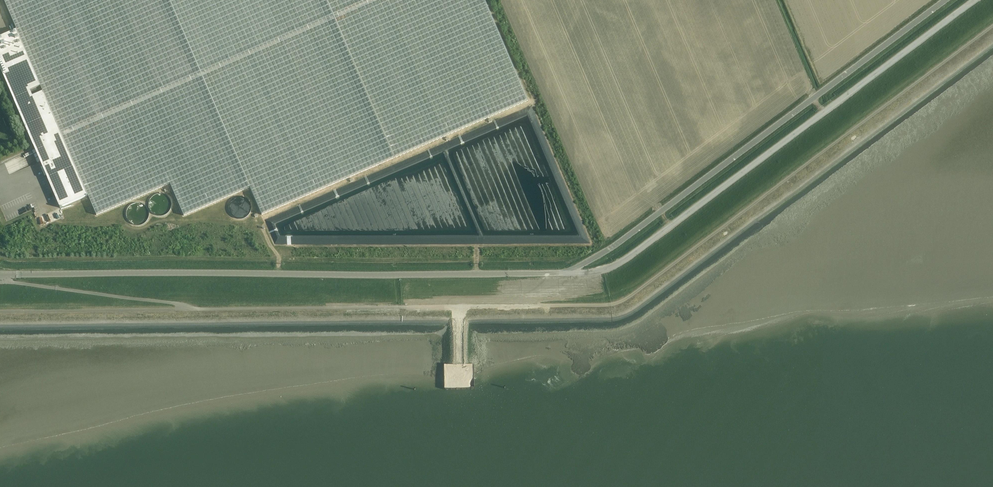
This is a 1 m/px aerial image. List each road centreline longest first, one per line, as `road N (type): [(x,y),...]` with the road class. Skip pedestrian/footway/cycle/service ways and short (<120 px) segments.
road 1 (unclassified): [(0,275),(596,272),(634,253),(973,0)]

